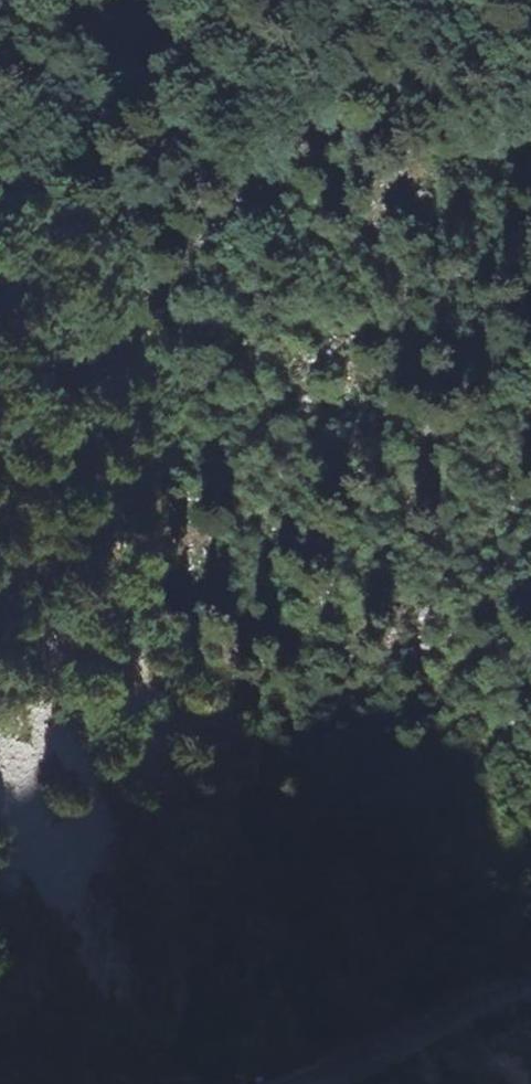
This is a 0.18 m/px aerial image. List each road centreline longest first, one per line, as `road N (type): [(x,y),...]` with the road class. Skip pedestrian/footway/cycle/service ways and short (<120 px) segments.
road 1 (unclassified): [(318,1083),(530,982)]

